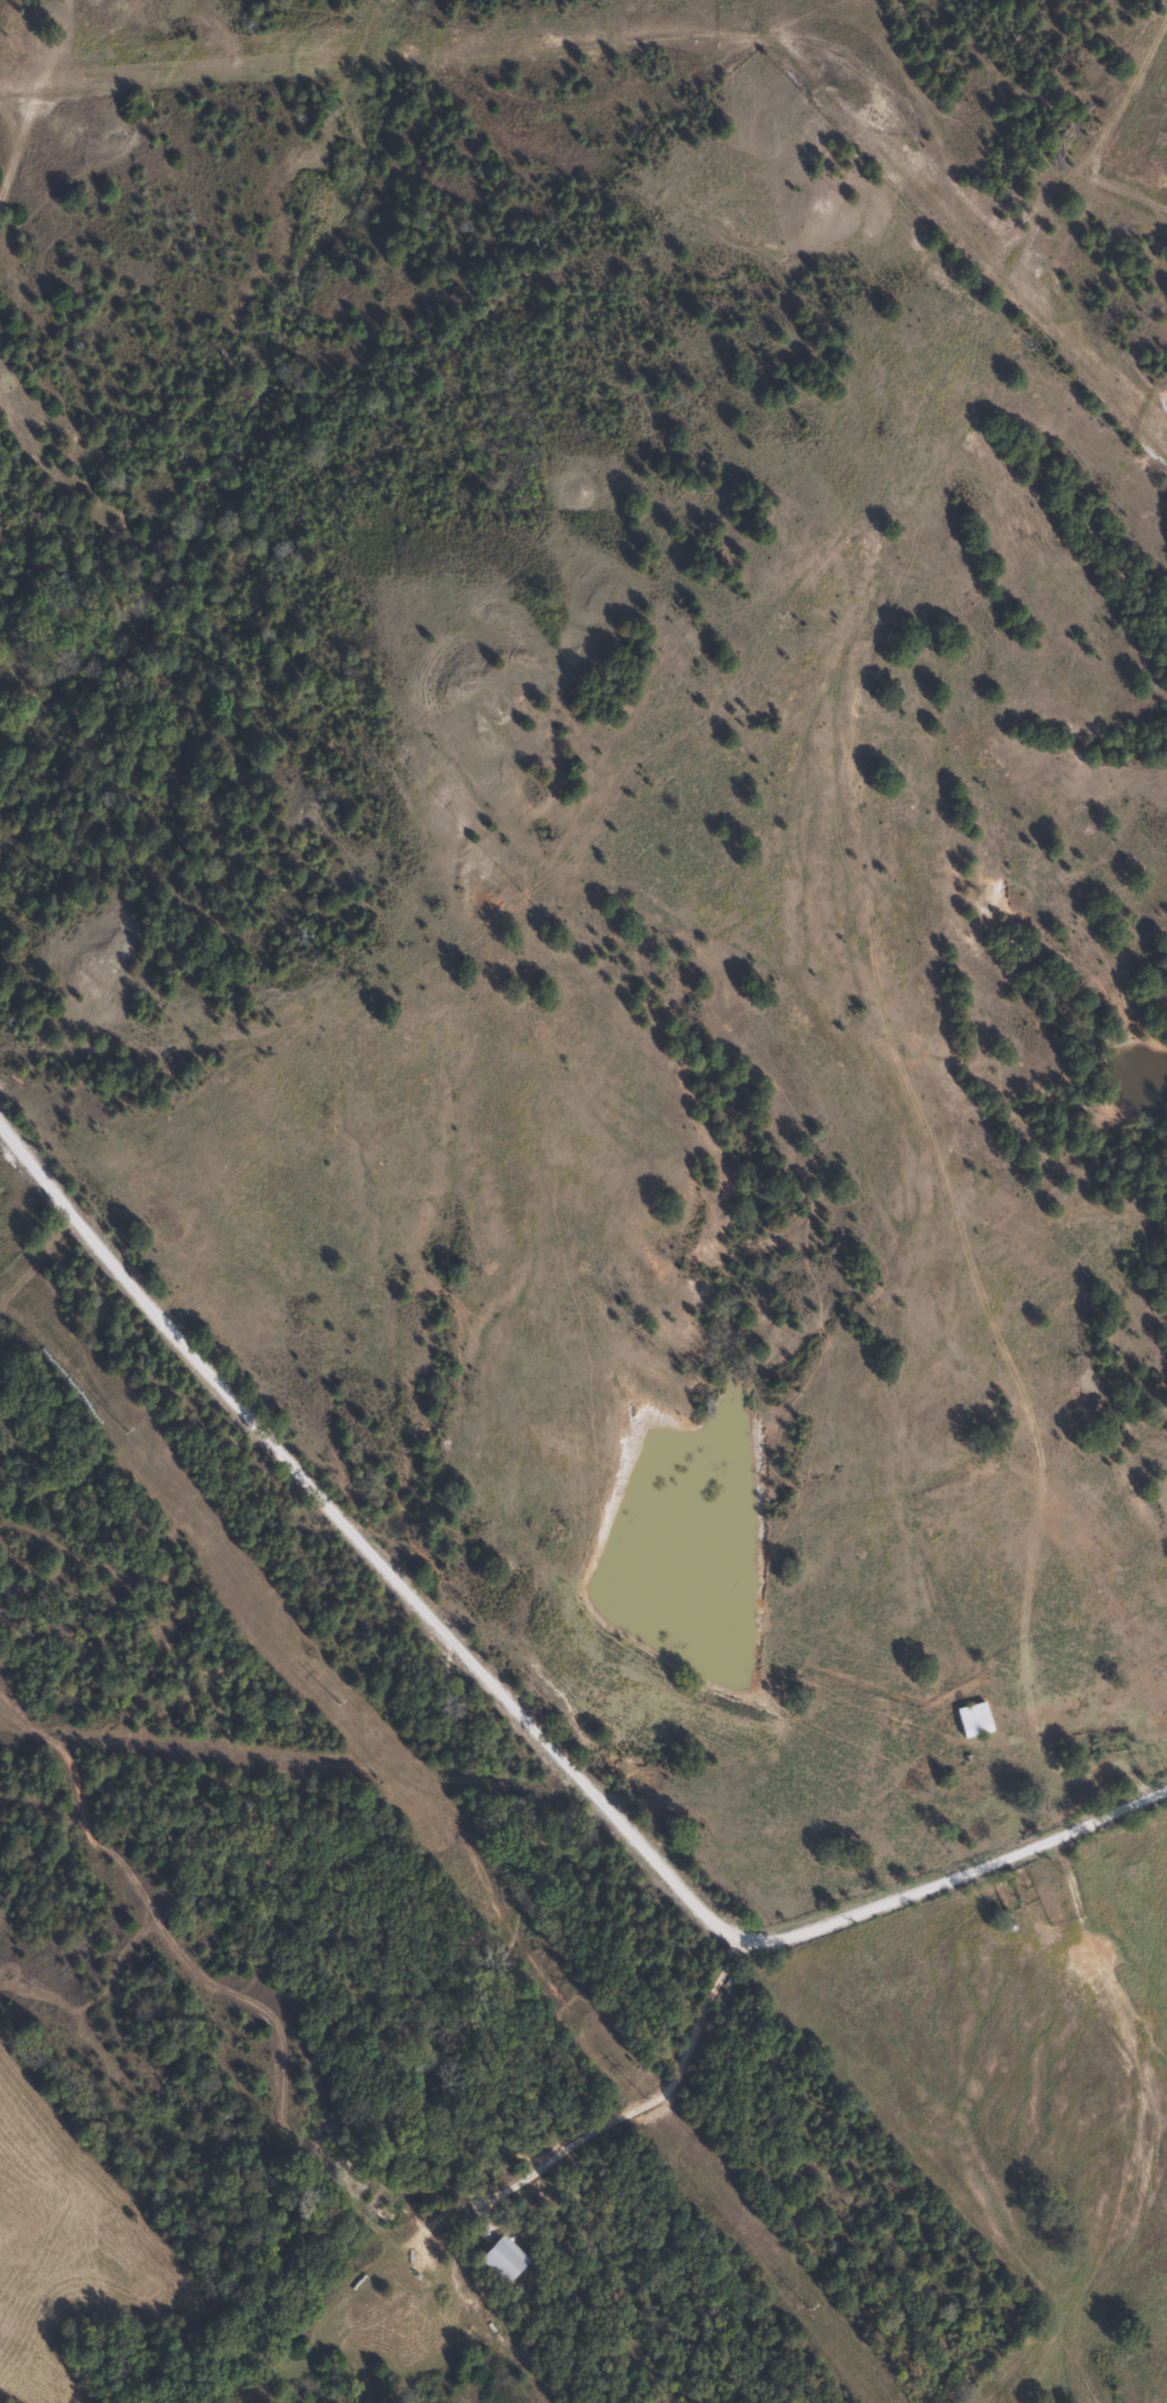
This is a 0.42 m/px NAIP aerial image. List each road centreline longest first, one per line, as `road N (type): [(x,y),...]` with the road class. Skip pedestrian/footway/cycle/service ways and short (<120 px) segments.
road 1 (residential): [(0,1135),(755,1955),(1166,1797)]

